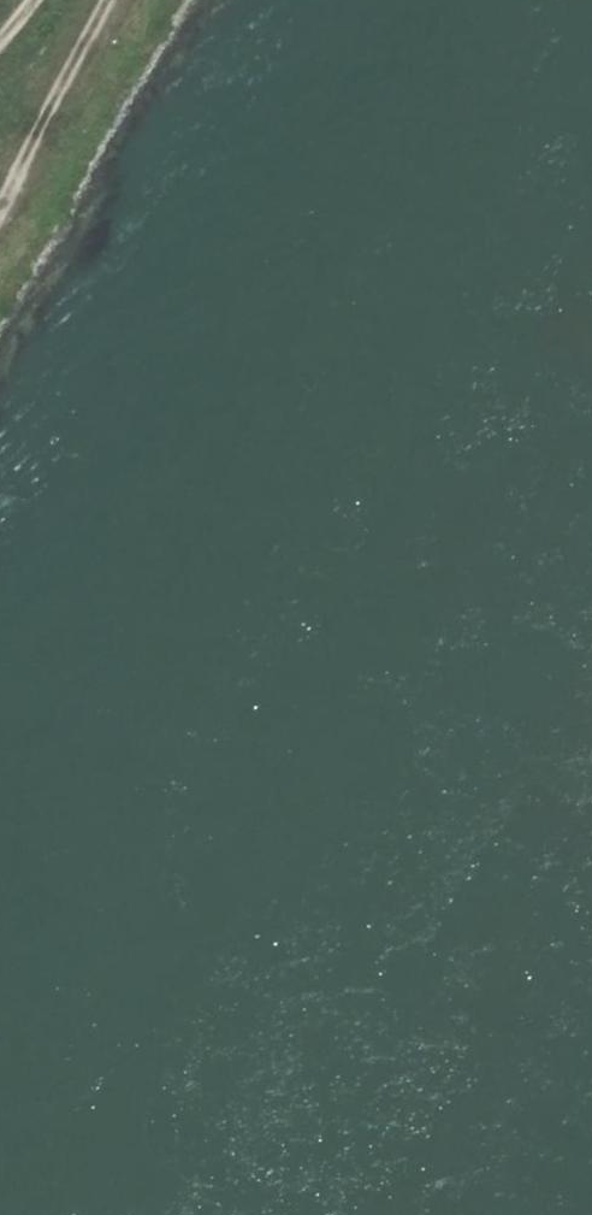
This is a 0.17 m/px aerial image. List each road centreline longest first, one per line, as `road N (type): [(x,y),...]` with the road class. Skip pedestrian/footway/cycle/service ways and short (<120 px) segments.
road 1 (track): [(98,0),(0,204)]

